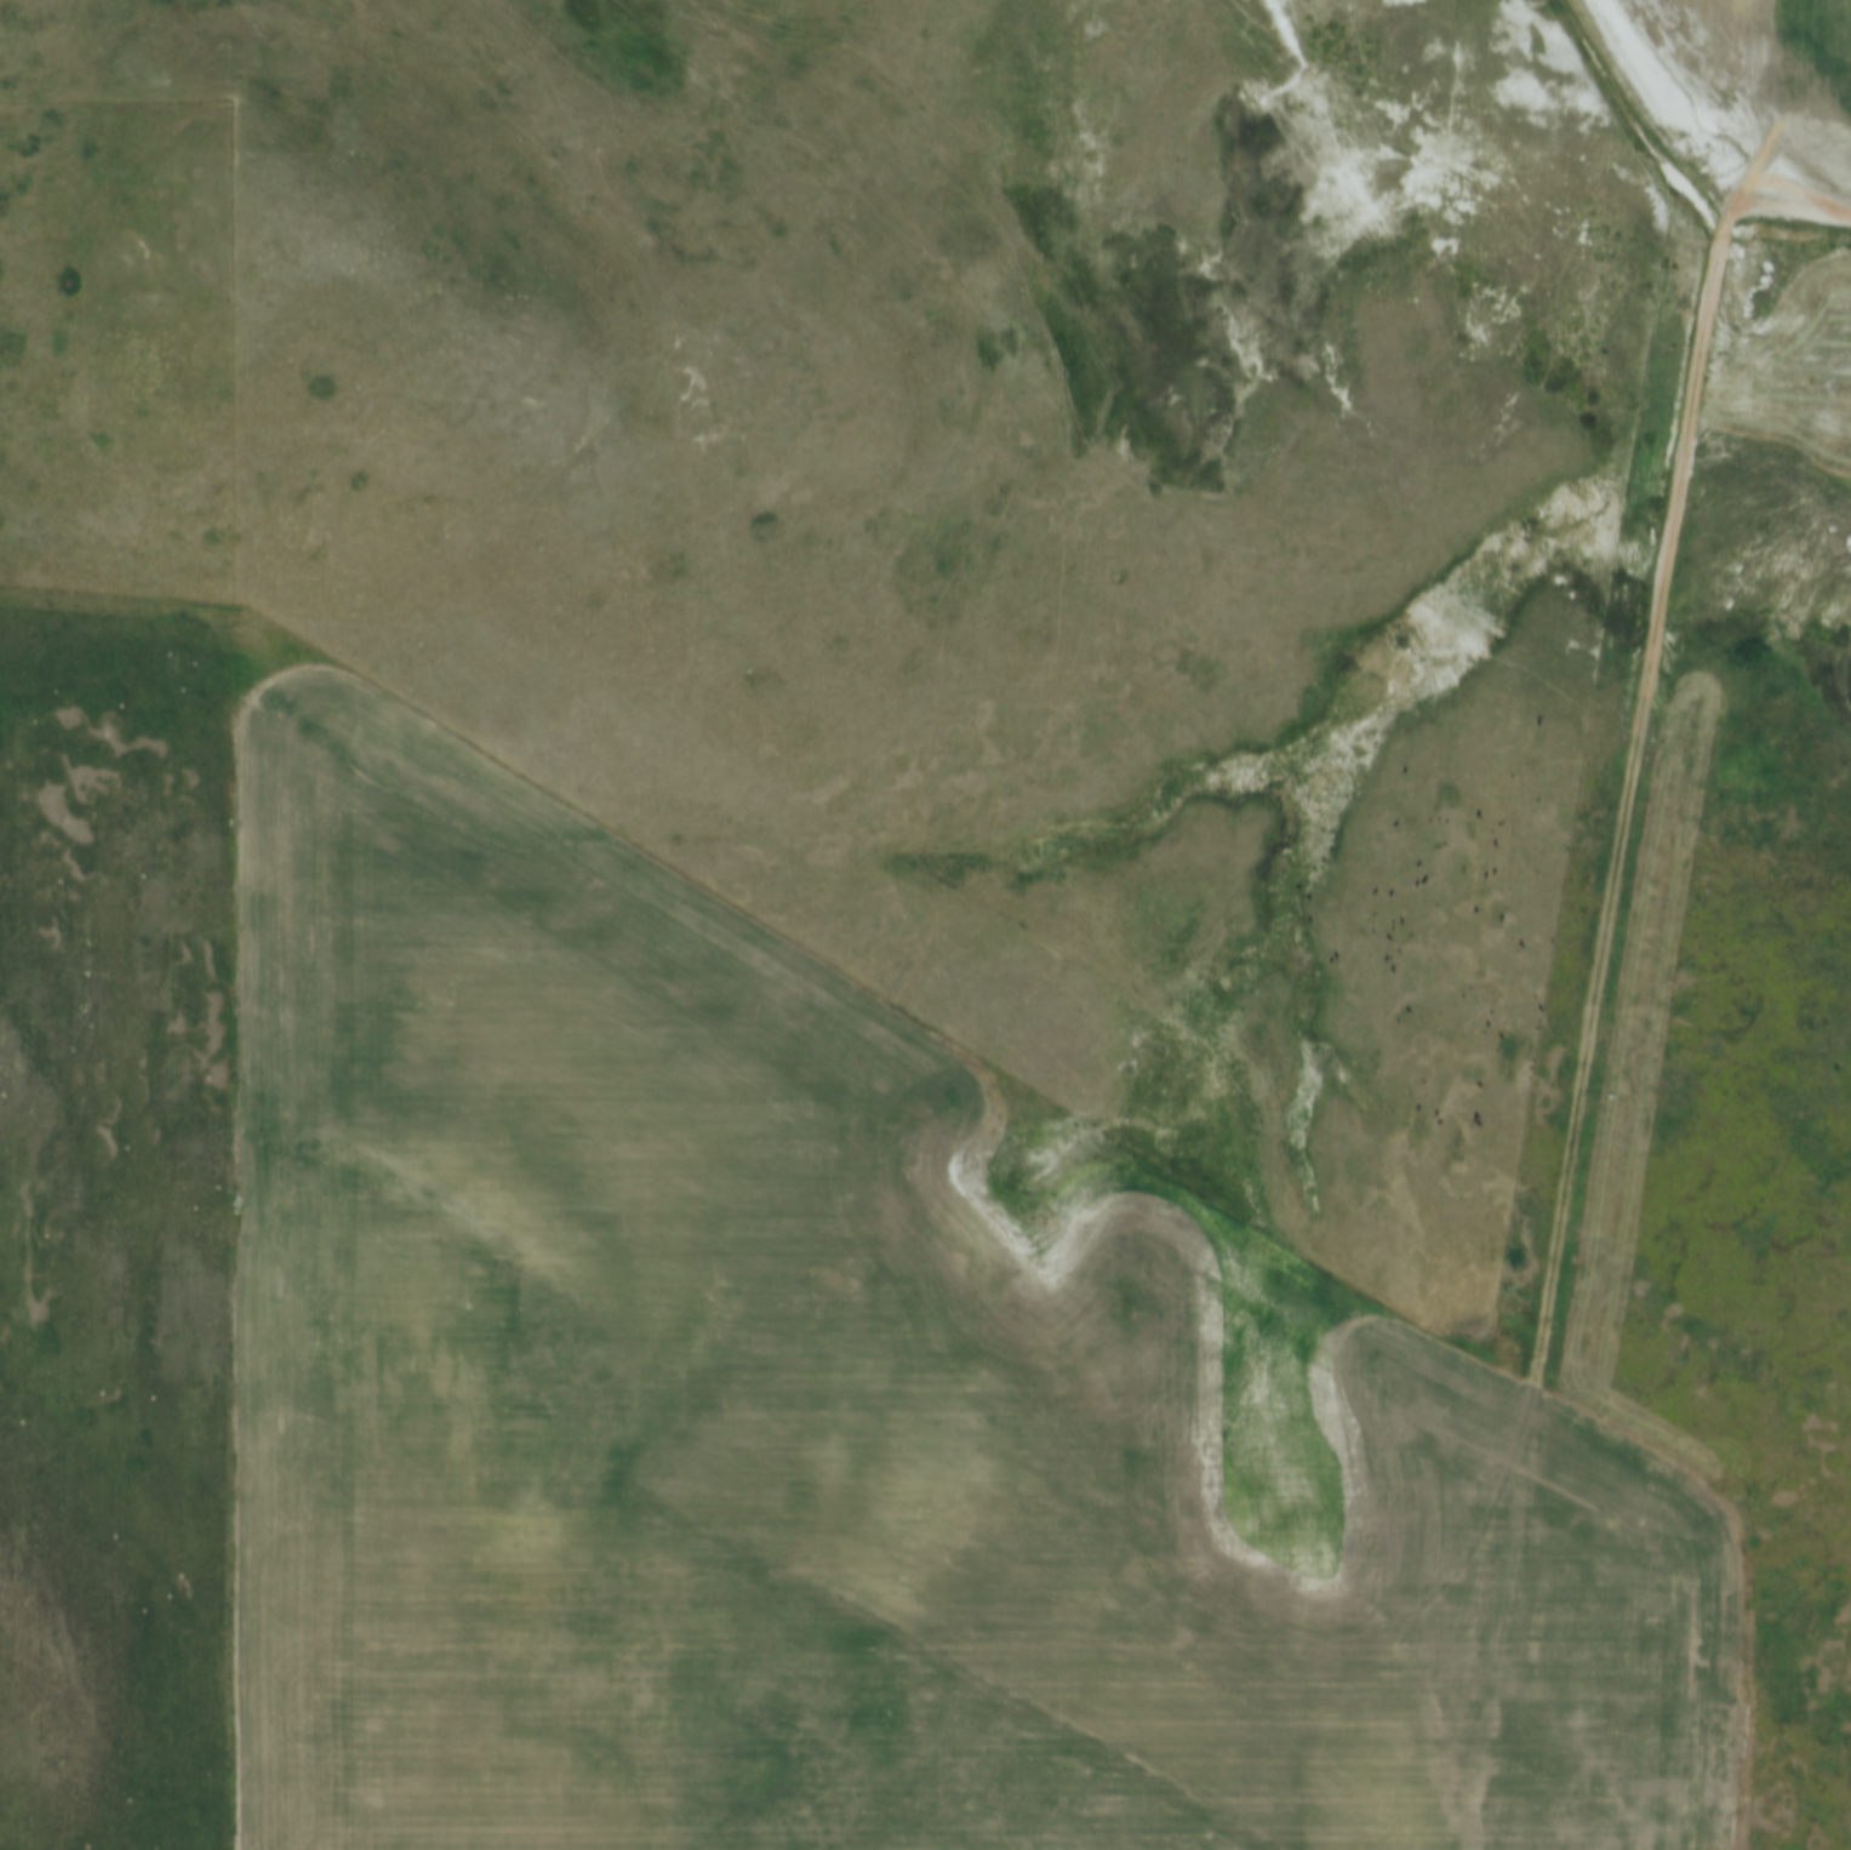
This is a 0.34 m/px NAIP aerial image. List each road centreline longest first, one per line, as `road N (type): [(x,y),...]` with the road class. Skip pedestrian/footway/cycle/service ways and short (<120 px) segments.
road 1 (track): [(1850,210),(1742,201),(1725,229),(1616,860),(1466,1849)]

